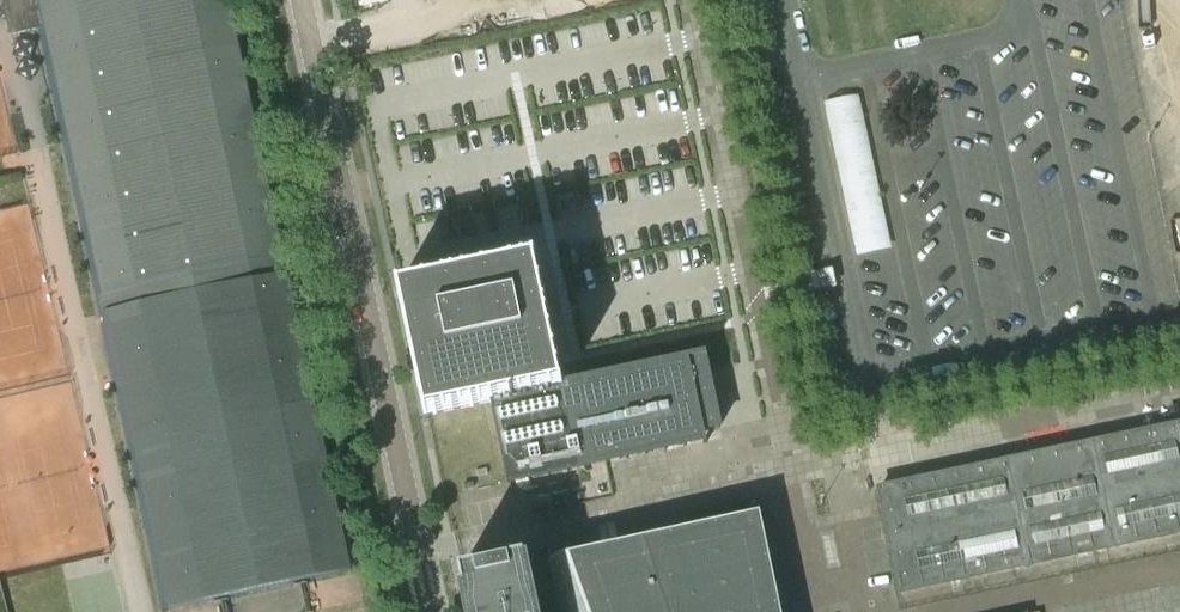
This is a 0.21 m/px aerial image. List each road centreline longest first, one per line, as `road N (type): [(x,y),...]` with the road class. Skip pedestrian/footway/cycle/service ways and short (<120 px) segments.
road 1 (residential): [(431,611),(301,0)]

